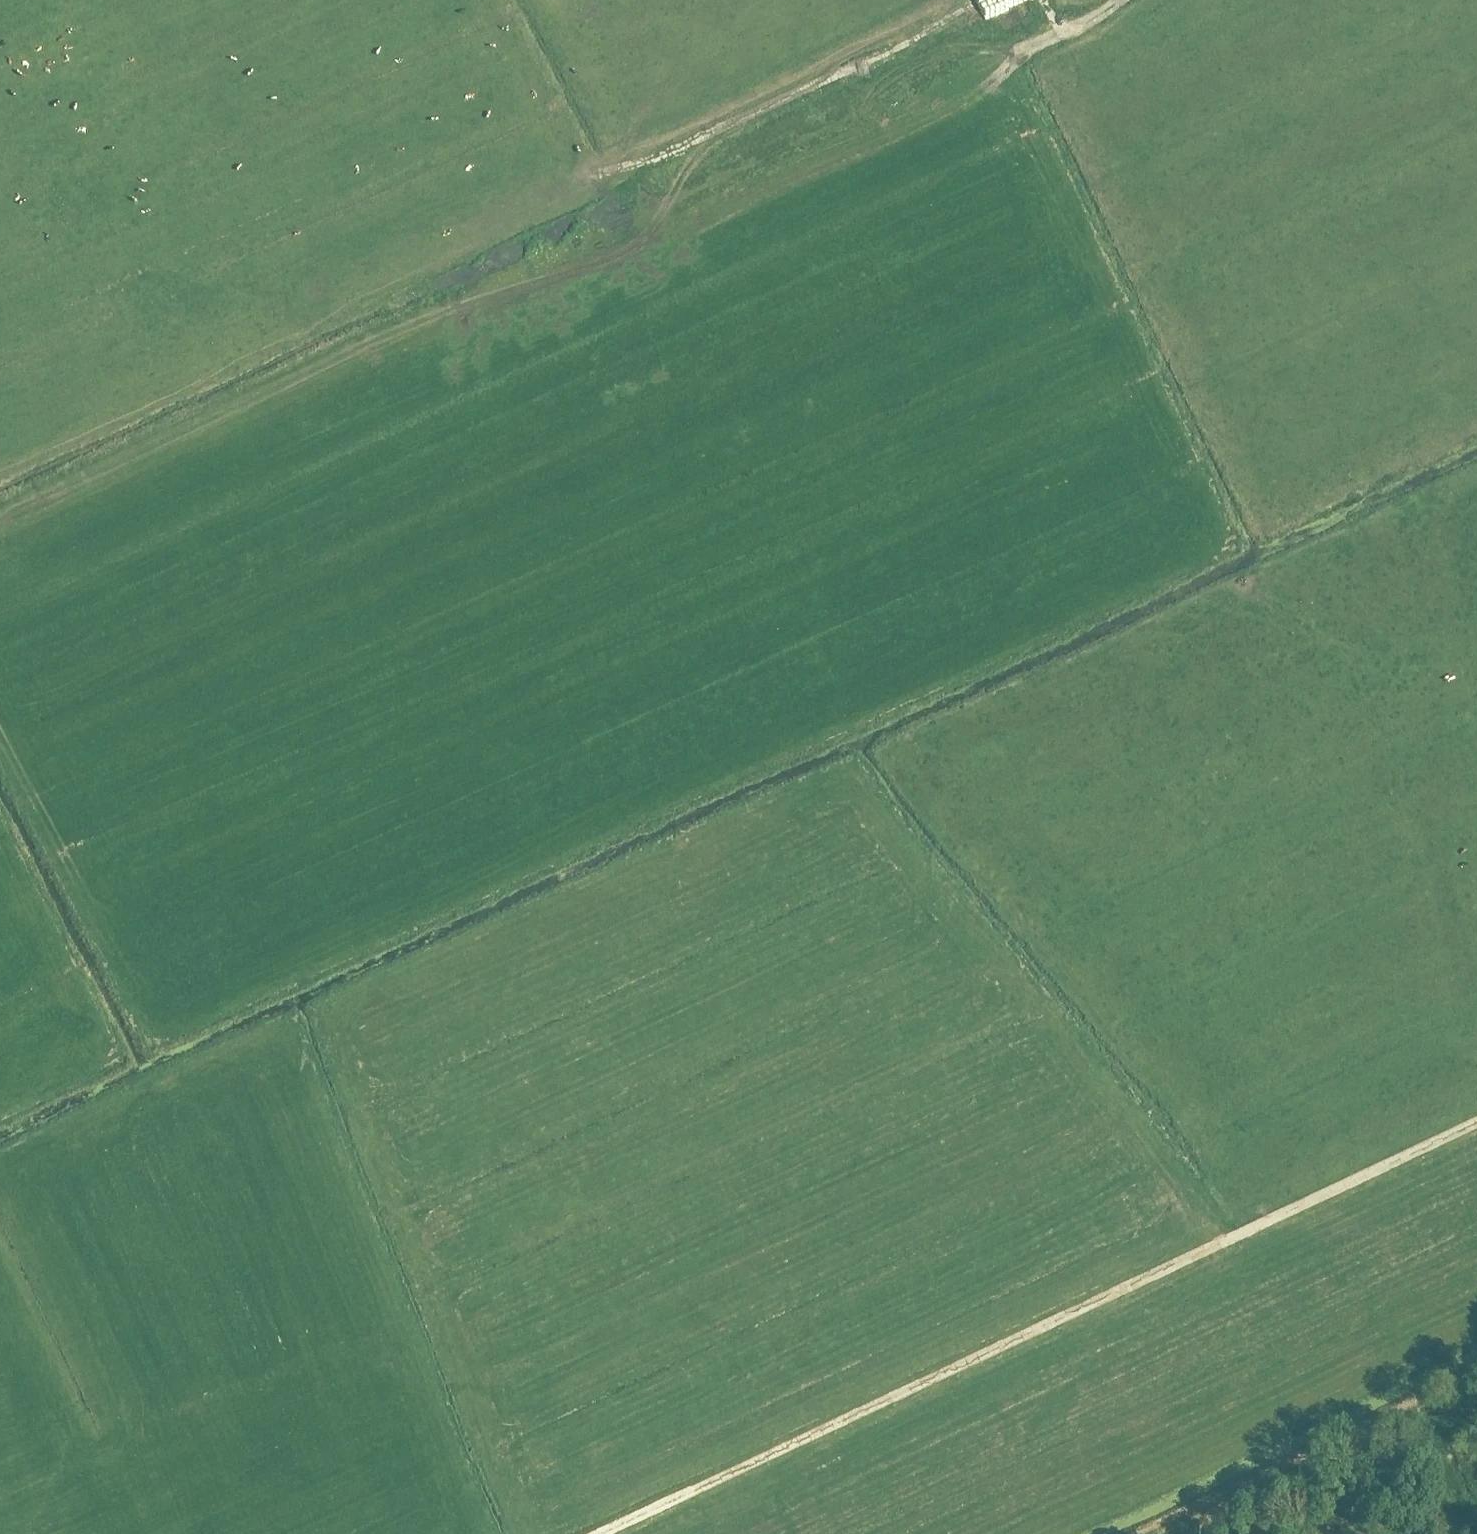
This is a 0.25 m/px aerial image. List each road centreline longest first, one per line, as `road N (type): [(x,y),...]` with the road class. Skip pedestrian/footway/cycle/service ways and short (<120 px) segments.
road 1 (track): [(599,176),(868,64),(977,0)]

